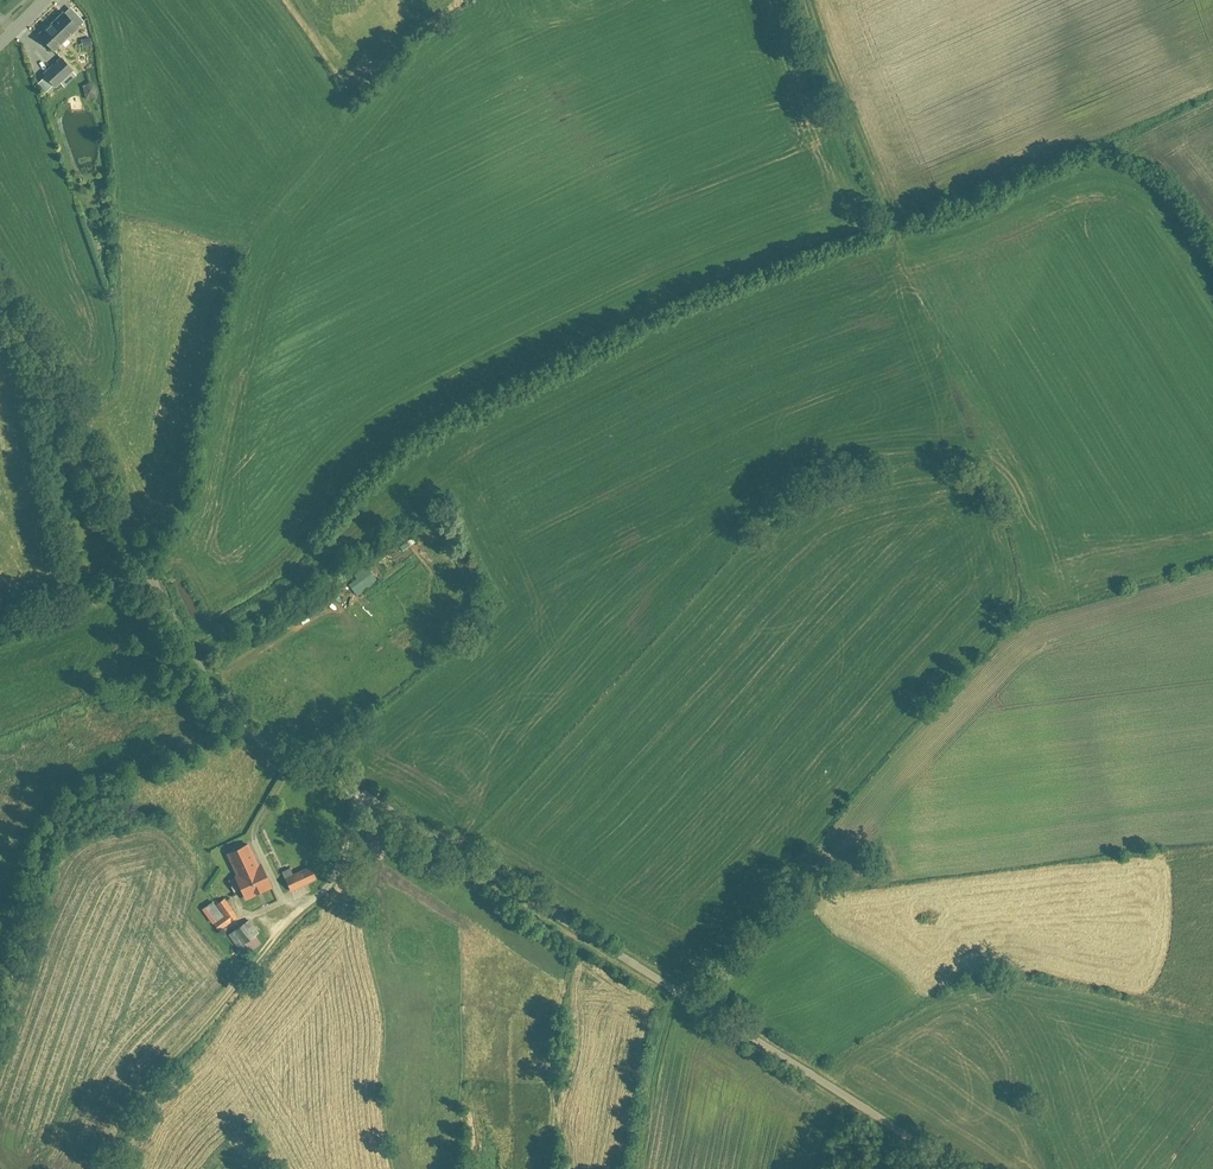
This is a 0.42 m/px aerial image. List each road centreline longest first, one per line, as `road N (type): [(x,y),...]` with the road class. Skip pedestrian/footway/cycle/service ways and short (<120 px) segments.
road 1 (residential): [(0,296),(35,345),(201,670),(263,743),(359,789),(952,1168)]
road 2 (track): [(123,1168),(196,1048),(329,882),(359,789)]

